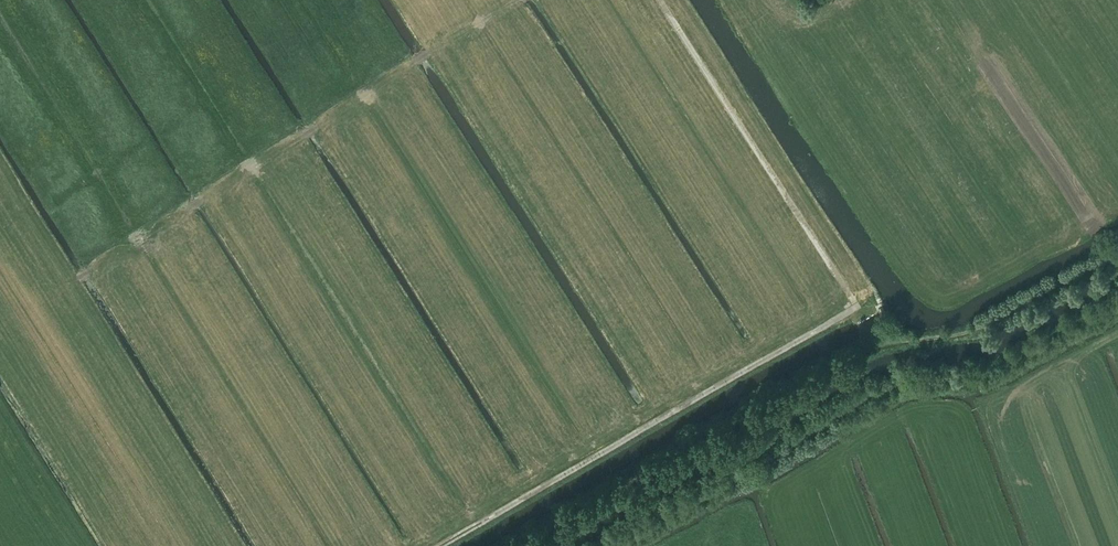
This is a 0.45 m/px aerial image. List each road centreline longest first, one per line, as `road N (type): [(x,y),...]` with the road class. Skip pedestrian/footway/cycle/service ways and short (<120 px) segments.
road 1 (track): [(660,0),(857,307),(440,545)]

